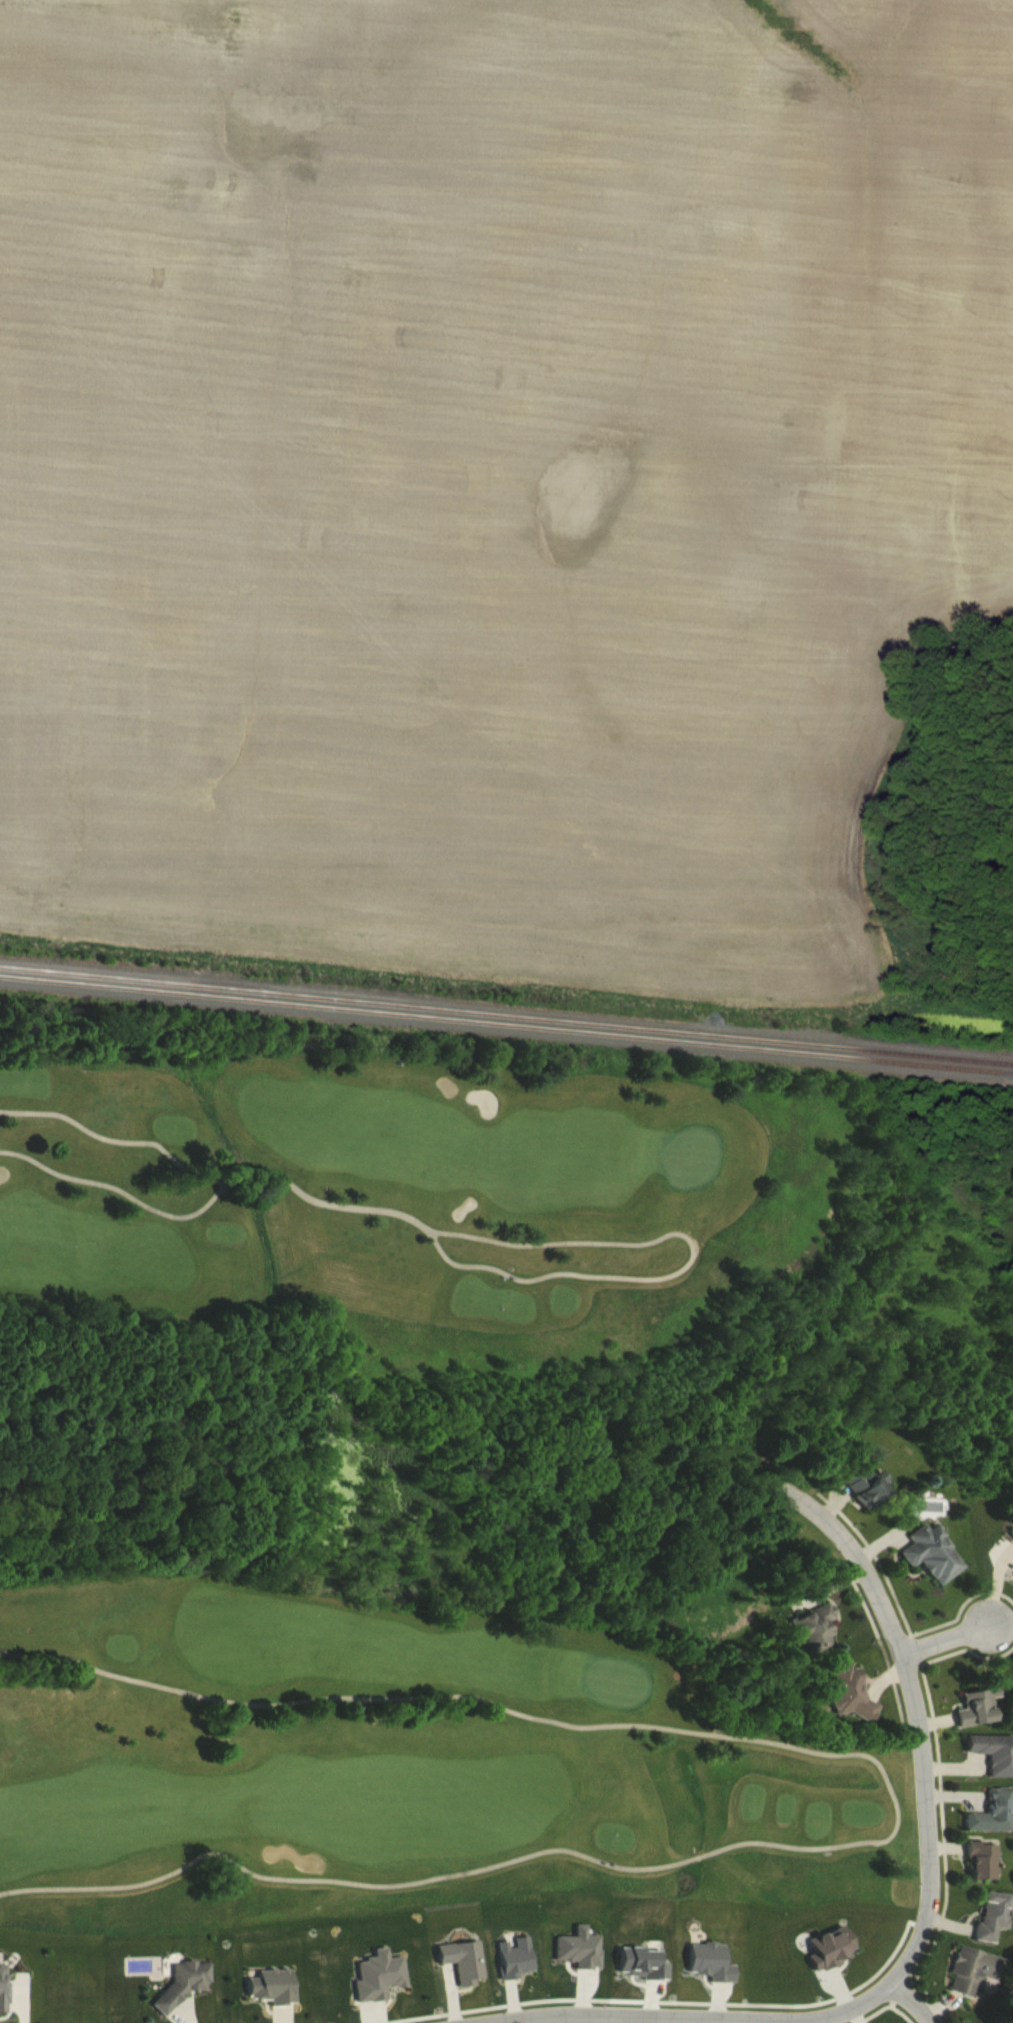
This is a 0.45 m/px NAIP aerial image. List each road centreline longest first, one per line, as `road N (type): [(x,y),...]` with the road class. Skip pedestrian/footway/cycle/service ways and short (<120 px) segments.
road 1 (residential): [(750,1470),(824,1520),(895,1653),(918,1735),(929,1922),(892,1974),(833,2014),(708,2022)]
road 2 (residential): [(665,2022),(511,2022)]

